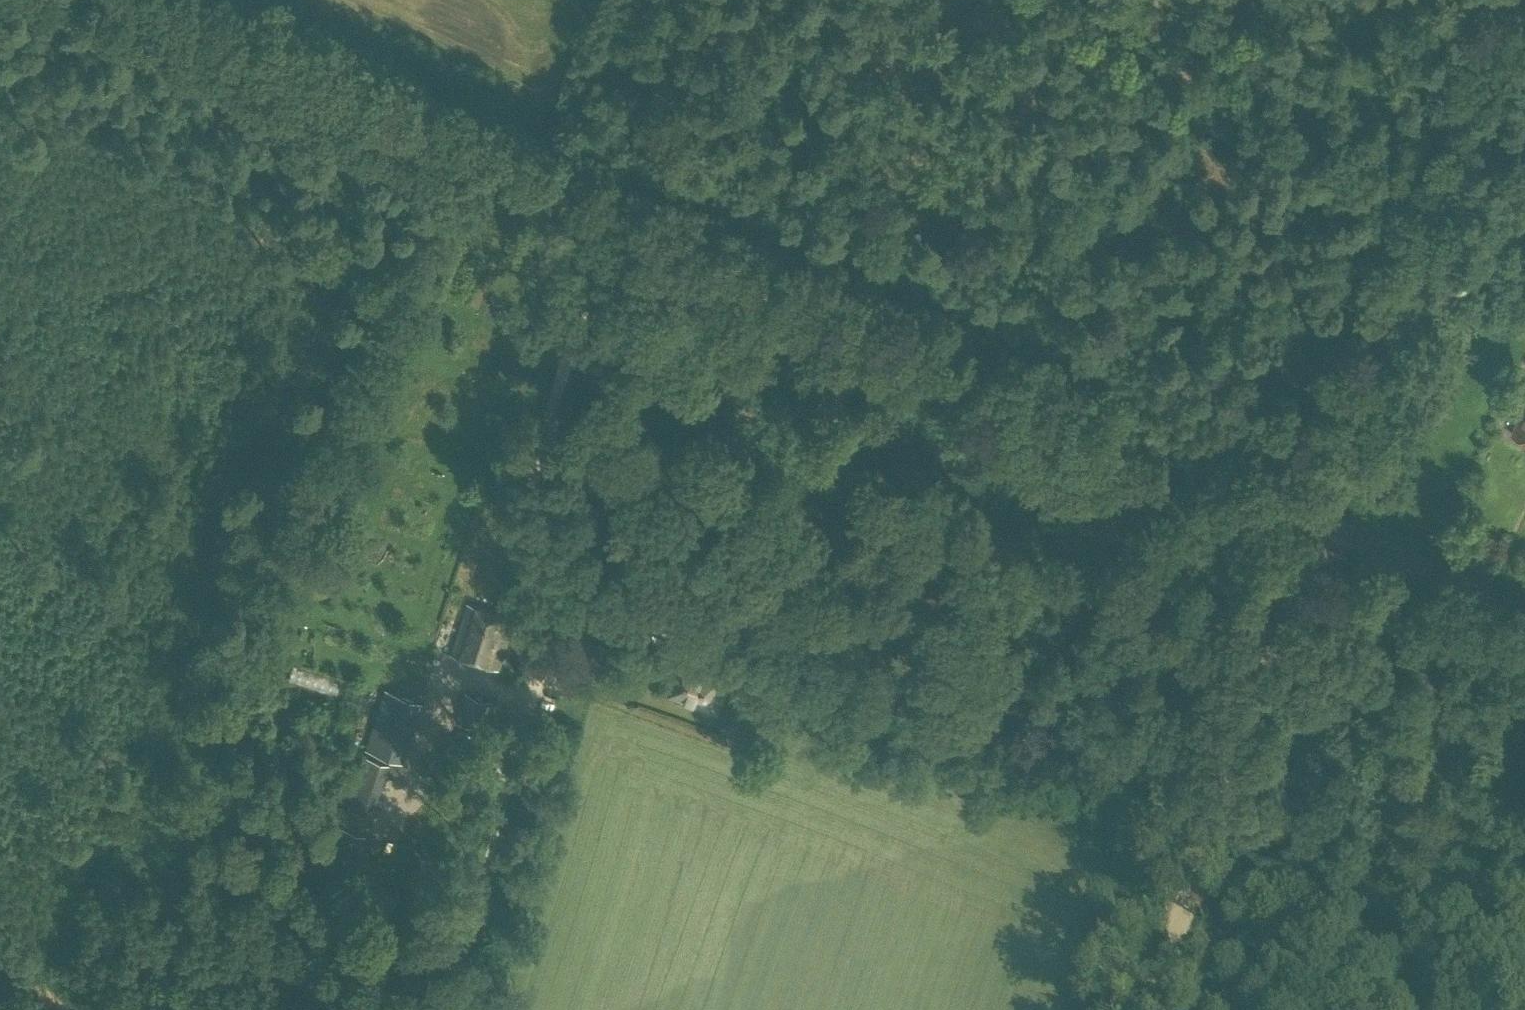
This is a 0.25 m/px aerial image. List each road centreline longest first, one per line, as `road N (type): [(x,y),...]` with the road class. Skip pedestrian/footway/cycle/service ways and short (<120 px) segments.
road 1 (unclassified): [(1524,611),(140,0)]
road 2 (track): [(1153,1009),(1504,0)]
road 3 (track): [(1524,727),(1454,1009)]

